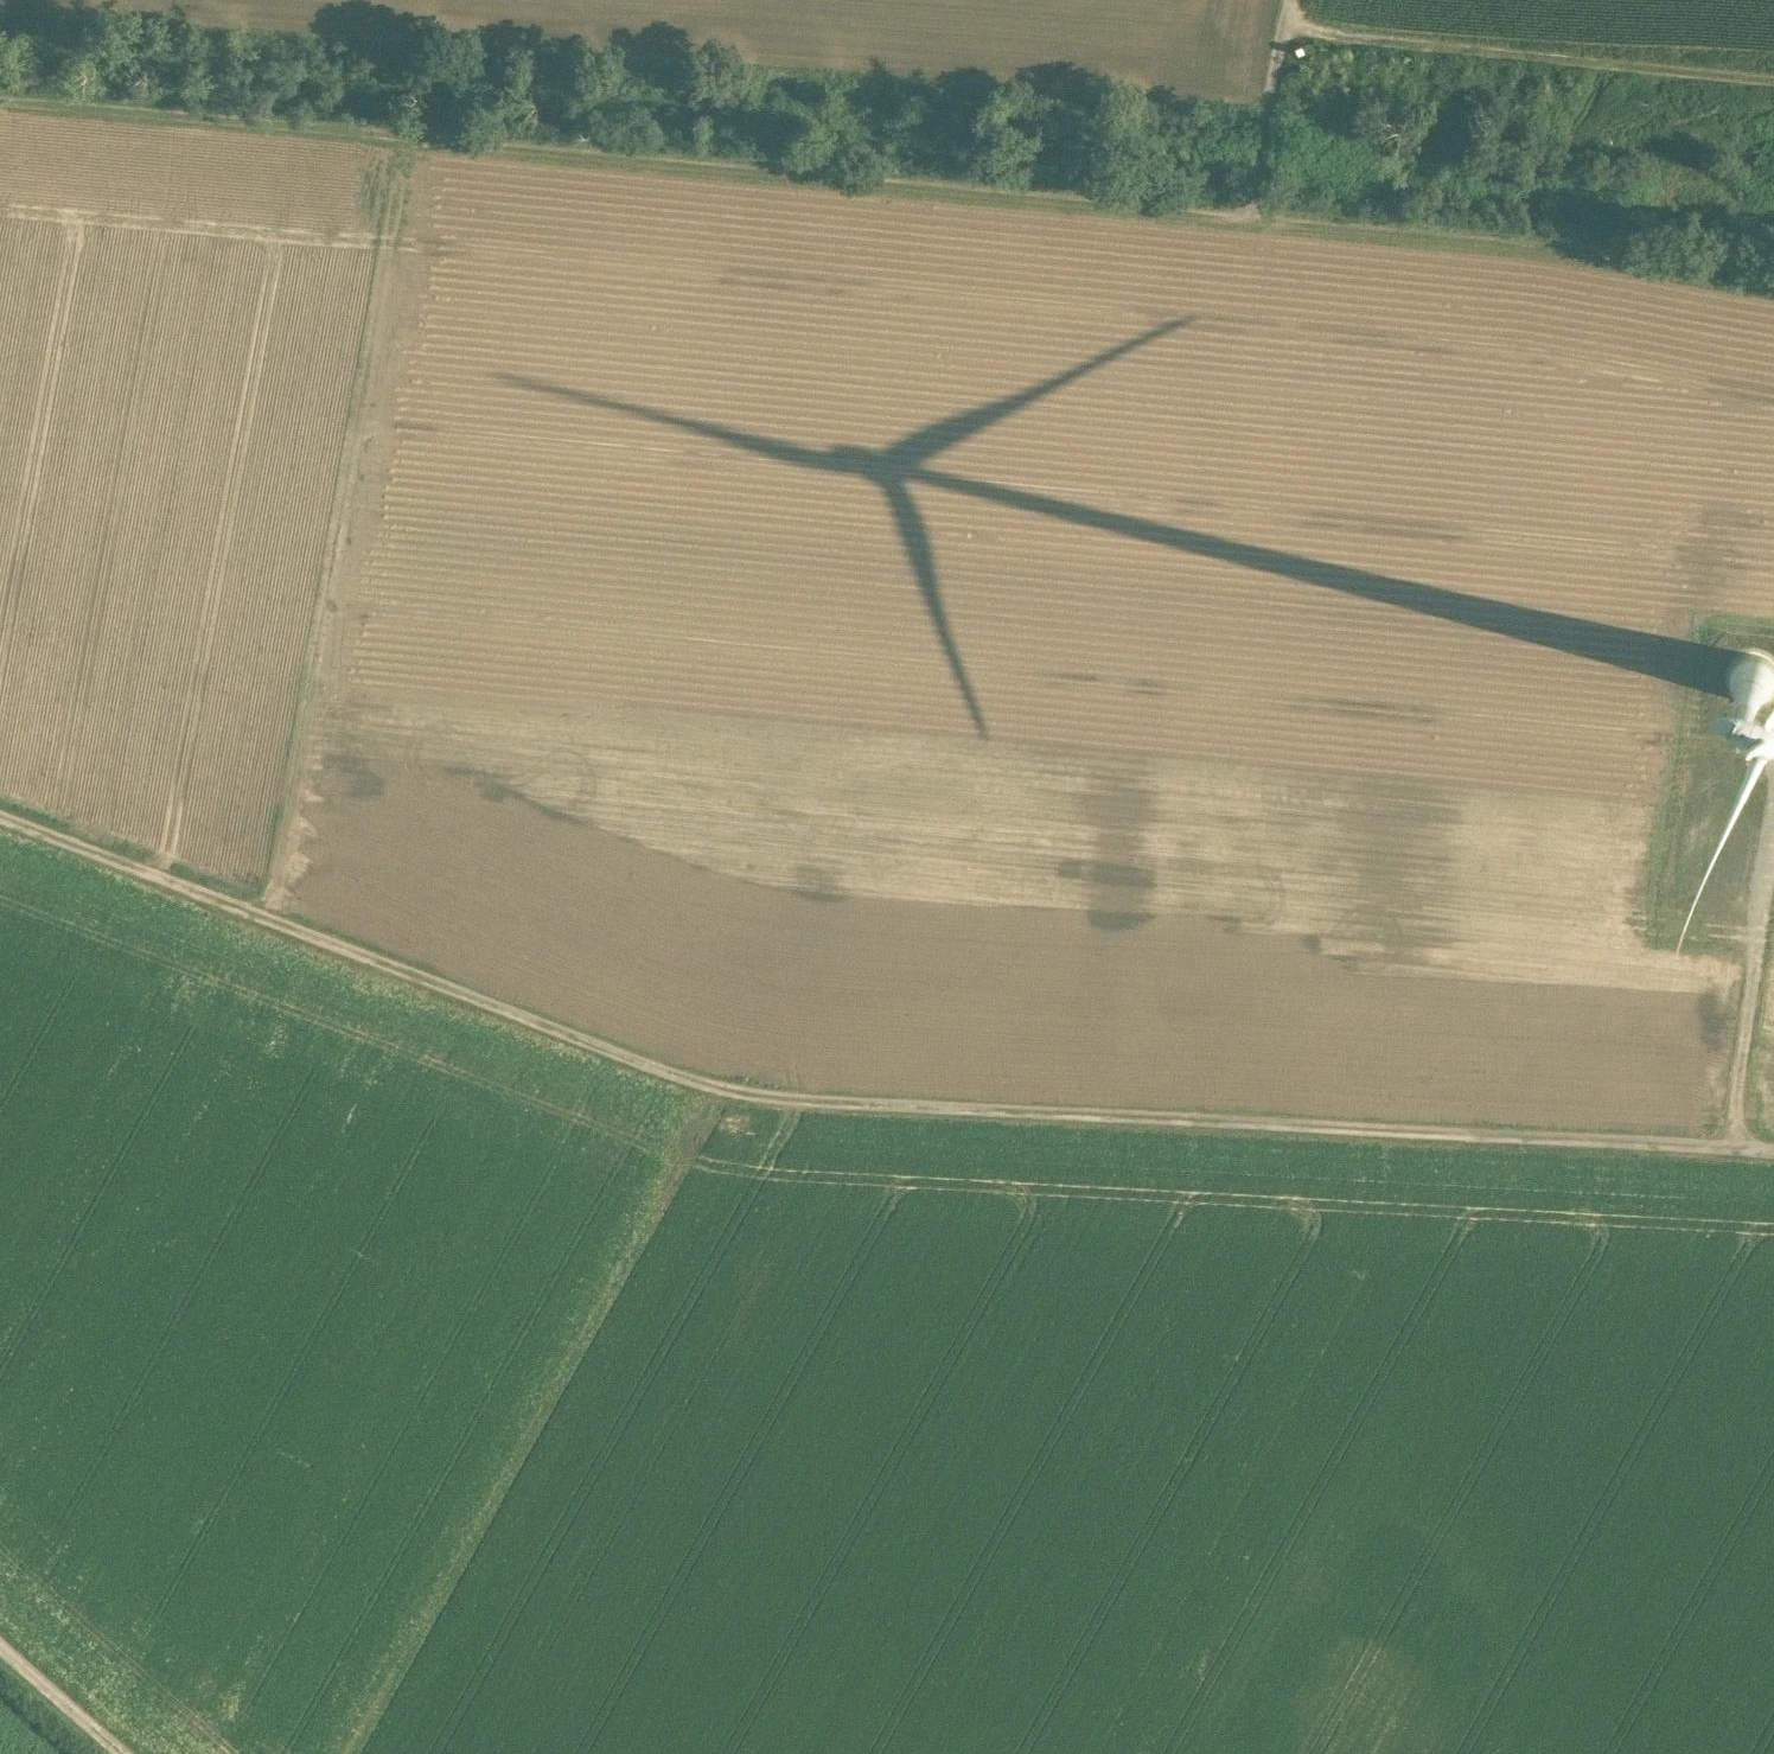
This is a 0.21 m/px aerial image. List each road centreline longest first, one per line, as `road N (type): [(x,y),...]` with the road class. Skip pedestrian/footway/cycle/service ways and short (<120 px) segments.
road 1 (track): [(0,822),(686,1083),(1773,1150)]
road 2 (track): [(1773,279),(1249,219),(0,110)]
road 3 (track): [(1294,27),(1773,77)]
road 4 (track): [(1299,0),(1249,219)]
road 5 (track): [(0,1660),(108,1753)]

